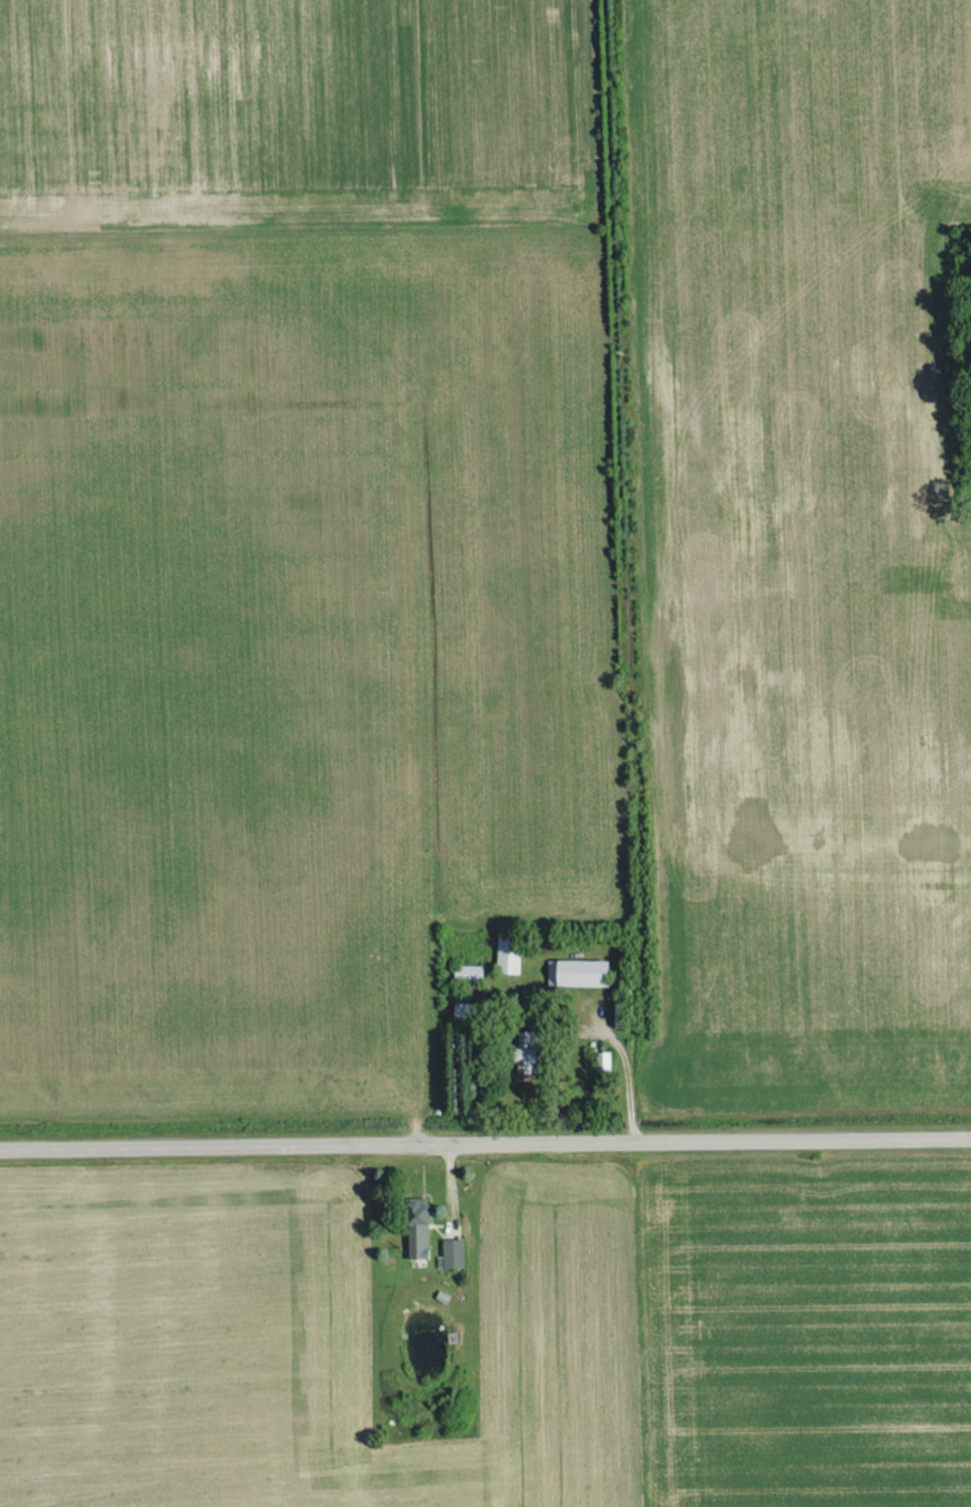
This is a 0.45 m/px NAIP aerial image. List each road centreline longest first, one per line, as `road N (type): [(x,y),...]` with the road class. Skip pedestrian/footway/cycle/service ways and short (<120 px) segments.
road 1 (residential): [(0,1142),(970,1134)]

